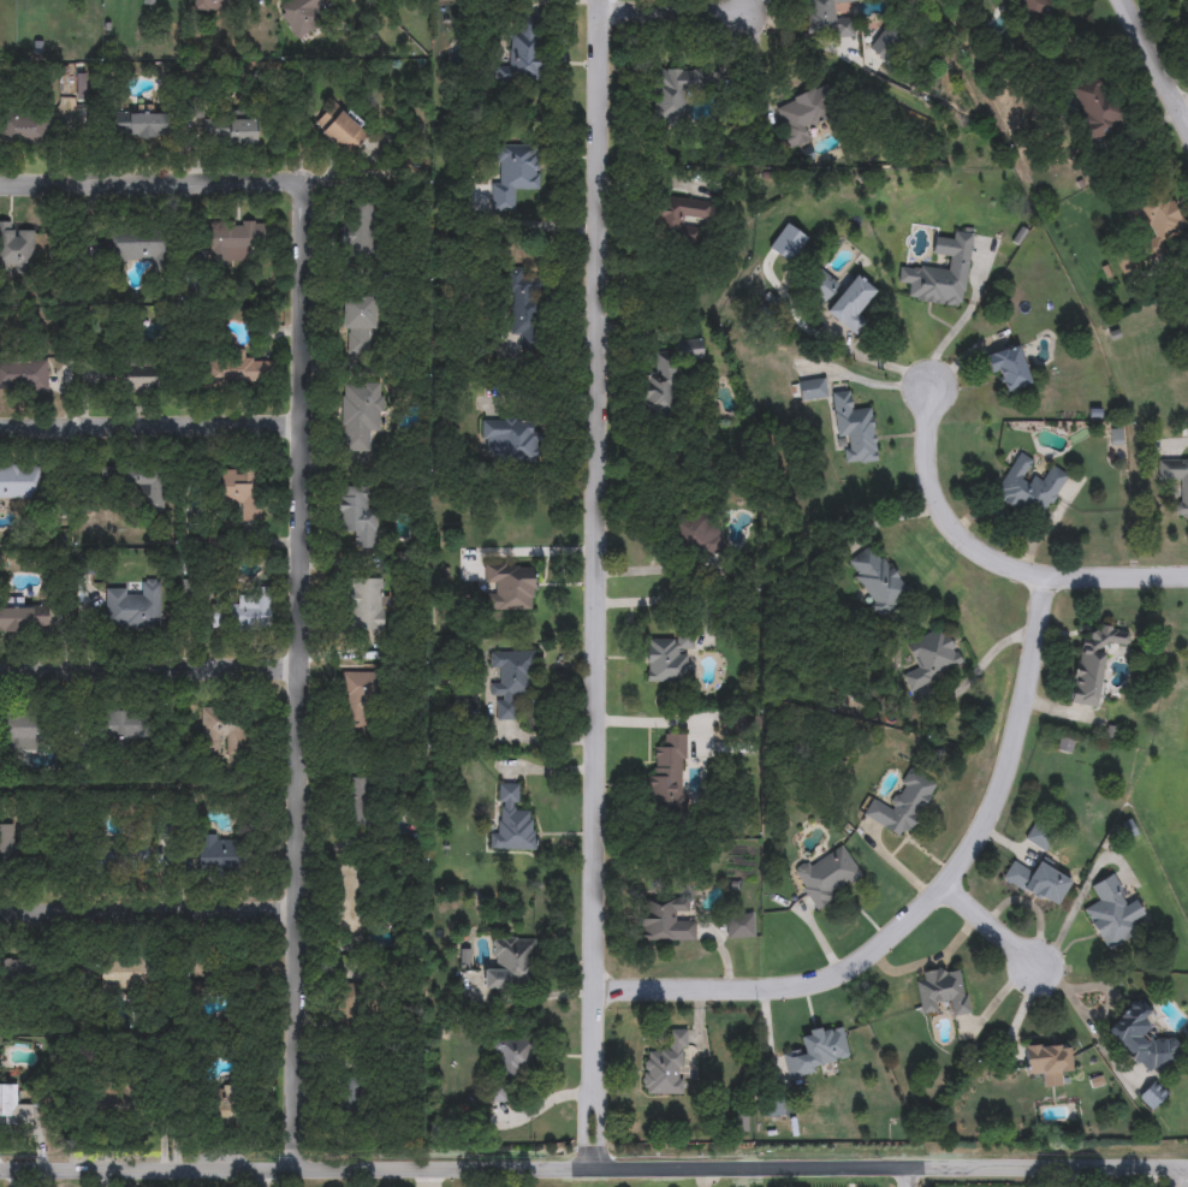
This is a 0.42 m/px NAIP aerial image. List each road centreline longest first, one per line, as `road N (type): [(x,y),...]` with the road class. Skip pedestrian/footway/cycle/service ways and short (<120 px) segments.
road 1 (residential): [(301,1170),(303,197),(287,183),(0,183)]
road 2 (residential): [(0,1171),(1187,1167)]
road 3 (residential): [(602,0),(595,991),(582,1169)]
road 4 (residential): [(1046,580),(1004,781),(945,886),(909,922),(850,968),(814,984),(595,991)]
road 5 (residential): [(1187,575),(1046,580),(970,551),(934,505),(928,390)]
road 6 (residential): [(308,669),(0,670)]
road 7 (residential): [(0,906),(304,902)]
road 8 (residential): [(299,426),(0,428)]
road 9 (residential): [(747,4),(602,7)]
road 10 (residential): [(1124,0),(1187,121)]
road 11 (residential): [(945,886),(1036,965)]

